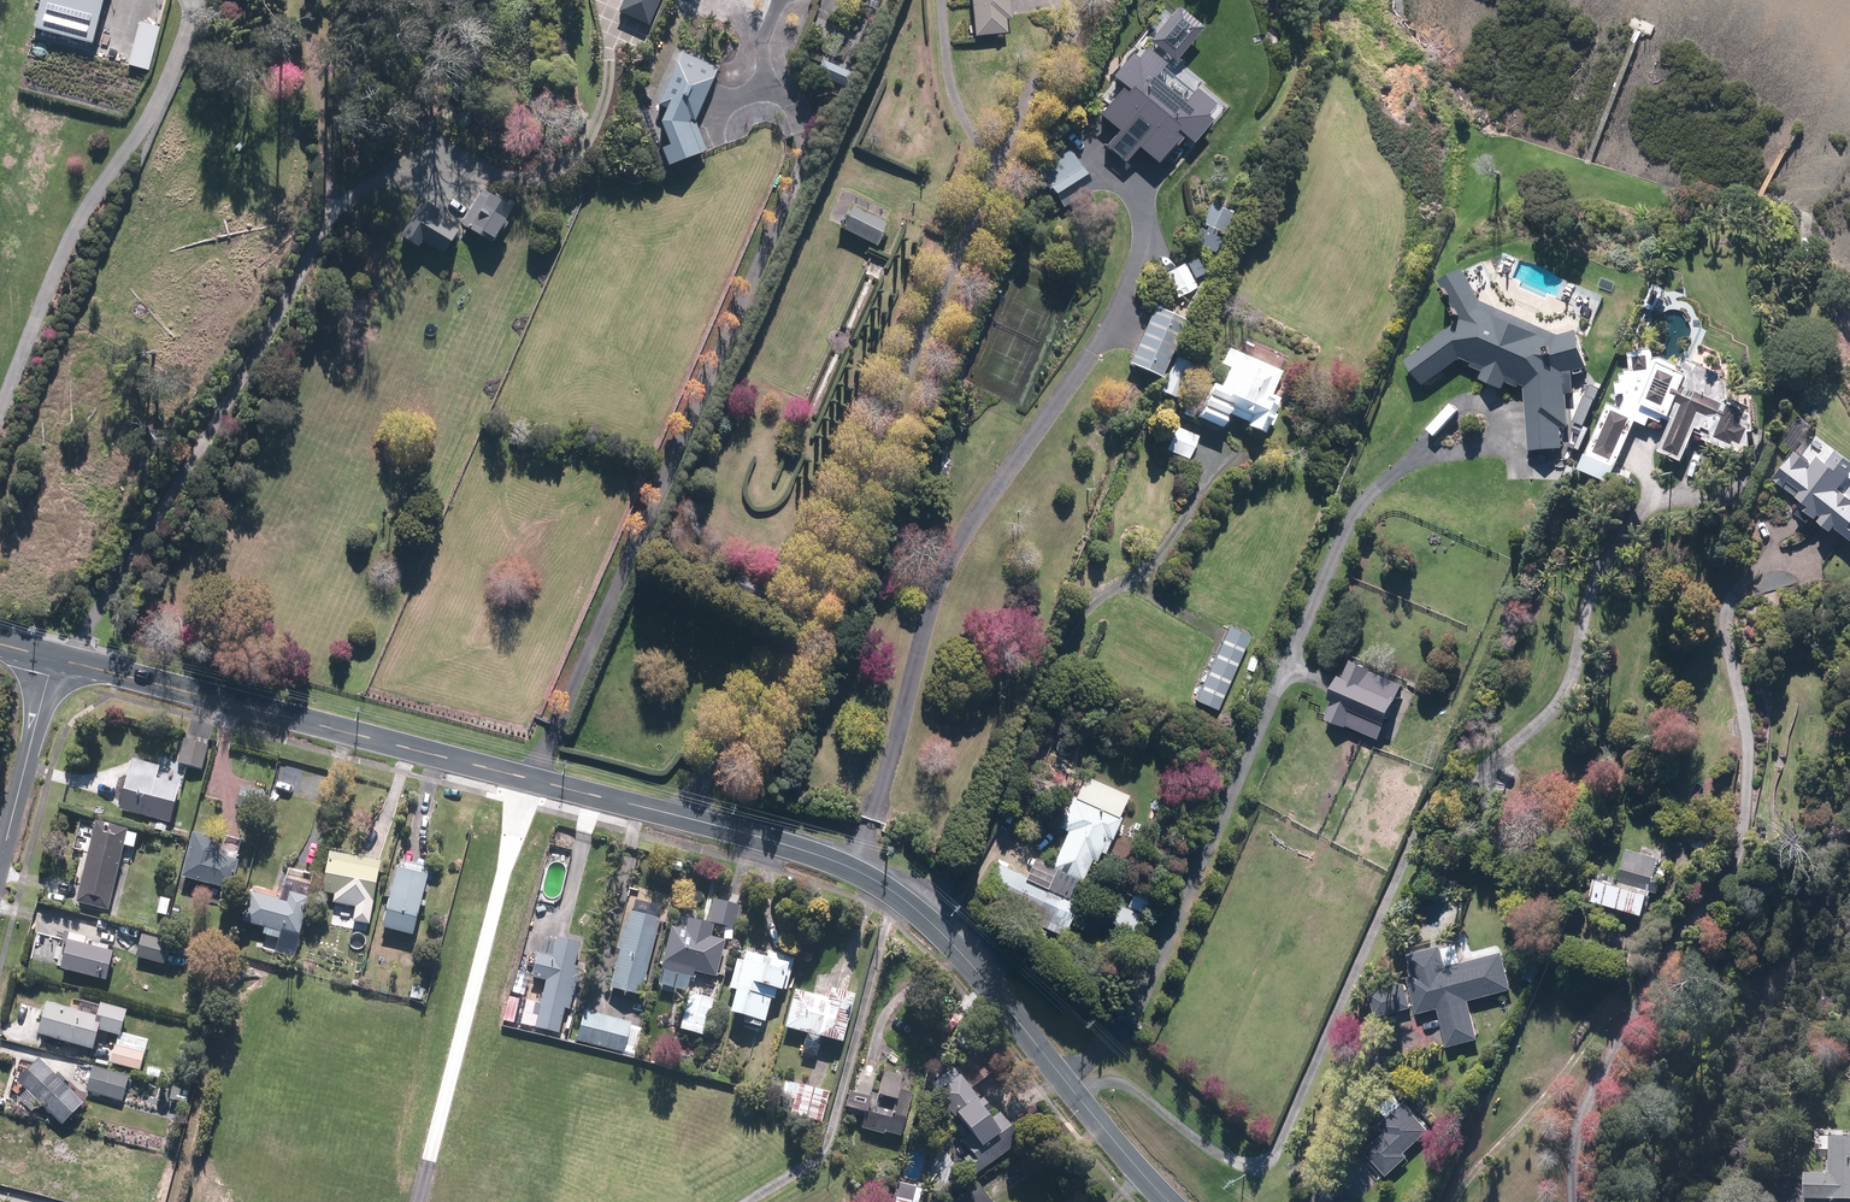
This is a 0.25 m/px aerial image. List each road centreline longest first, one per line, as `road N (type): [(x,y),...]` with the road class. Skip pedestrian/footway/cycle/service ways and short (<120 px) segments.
road 1 (tertiary): [(1173,1201),(942,933),(875,880),(799,847),(56,658)]
road 2 (track): [(424,1201),(537,780),(800,160),(794,116),(773,92),(726,109),(718,137)]
road 3 (track): [(1083,1096),(1111,1082),(1129,1088),(1228,1162),(1271,1154),(1428,811),(1559,703),(1592,592),(1653,495)]
road 4 (track): [(1065,1075),(1125,1026),(1359,505),(1468,400),(1484,400),(1498,413),(1490,447),(1425,459)]
road 5 (track): [(650,809),(720,751),(771,684),(818,590),(1046,66),(1071,29),(1072,15),(1052,0)]
road 6 (track): [(861,874),(937,589),(1122,299),(1145,250),(1147,212),(1114,155)]
road 7 (track): [(1576,1201),(1590,1096),(1735,858),(1749,818),(1749,703),(1725,657),(1723,626),(1728,600),(1765,558)]
road 8 (track): [(925,919),(961,873),(1079,613),(1165,552),(1182,523),(1211,461),(1203,433)]
road 9 (track): [(0,428),(49,285),(201,0)]
road 10 (track): [(891,892),(828,1139),(806,1166),(753,1201)]
road 11 (track): [(412,168),(527,168),(565,155),(591,135),(614,54),(612,0)]
road 12 (residential): [(0,853),(56,658)]
road 13 (track): [(999,174),(963,115),(947,62),(943,0)]
road 14 (track): [(1693,452),(1698,471),(1691,489),(1673,498),(1646,489),(1638,471),(1649,445),(1668,439),(1686,445)]
road 15 (track): [(1810,554),(1803,567),(1782,572),(1764,550),(1782,527),(1797,528),(1810,546)]

